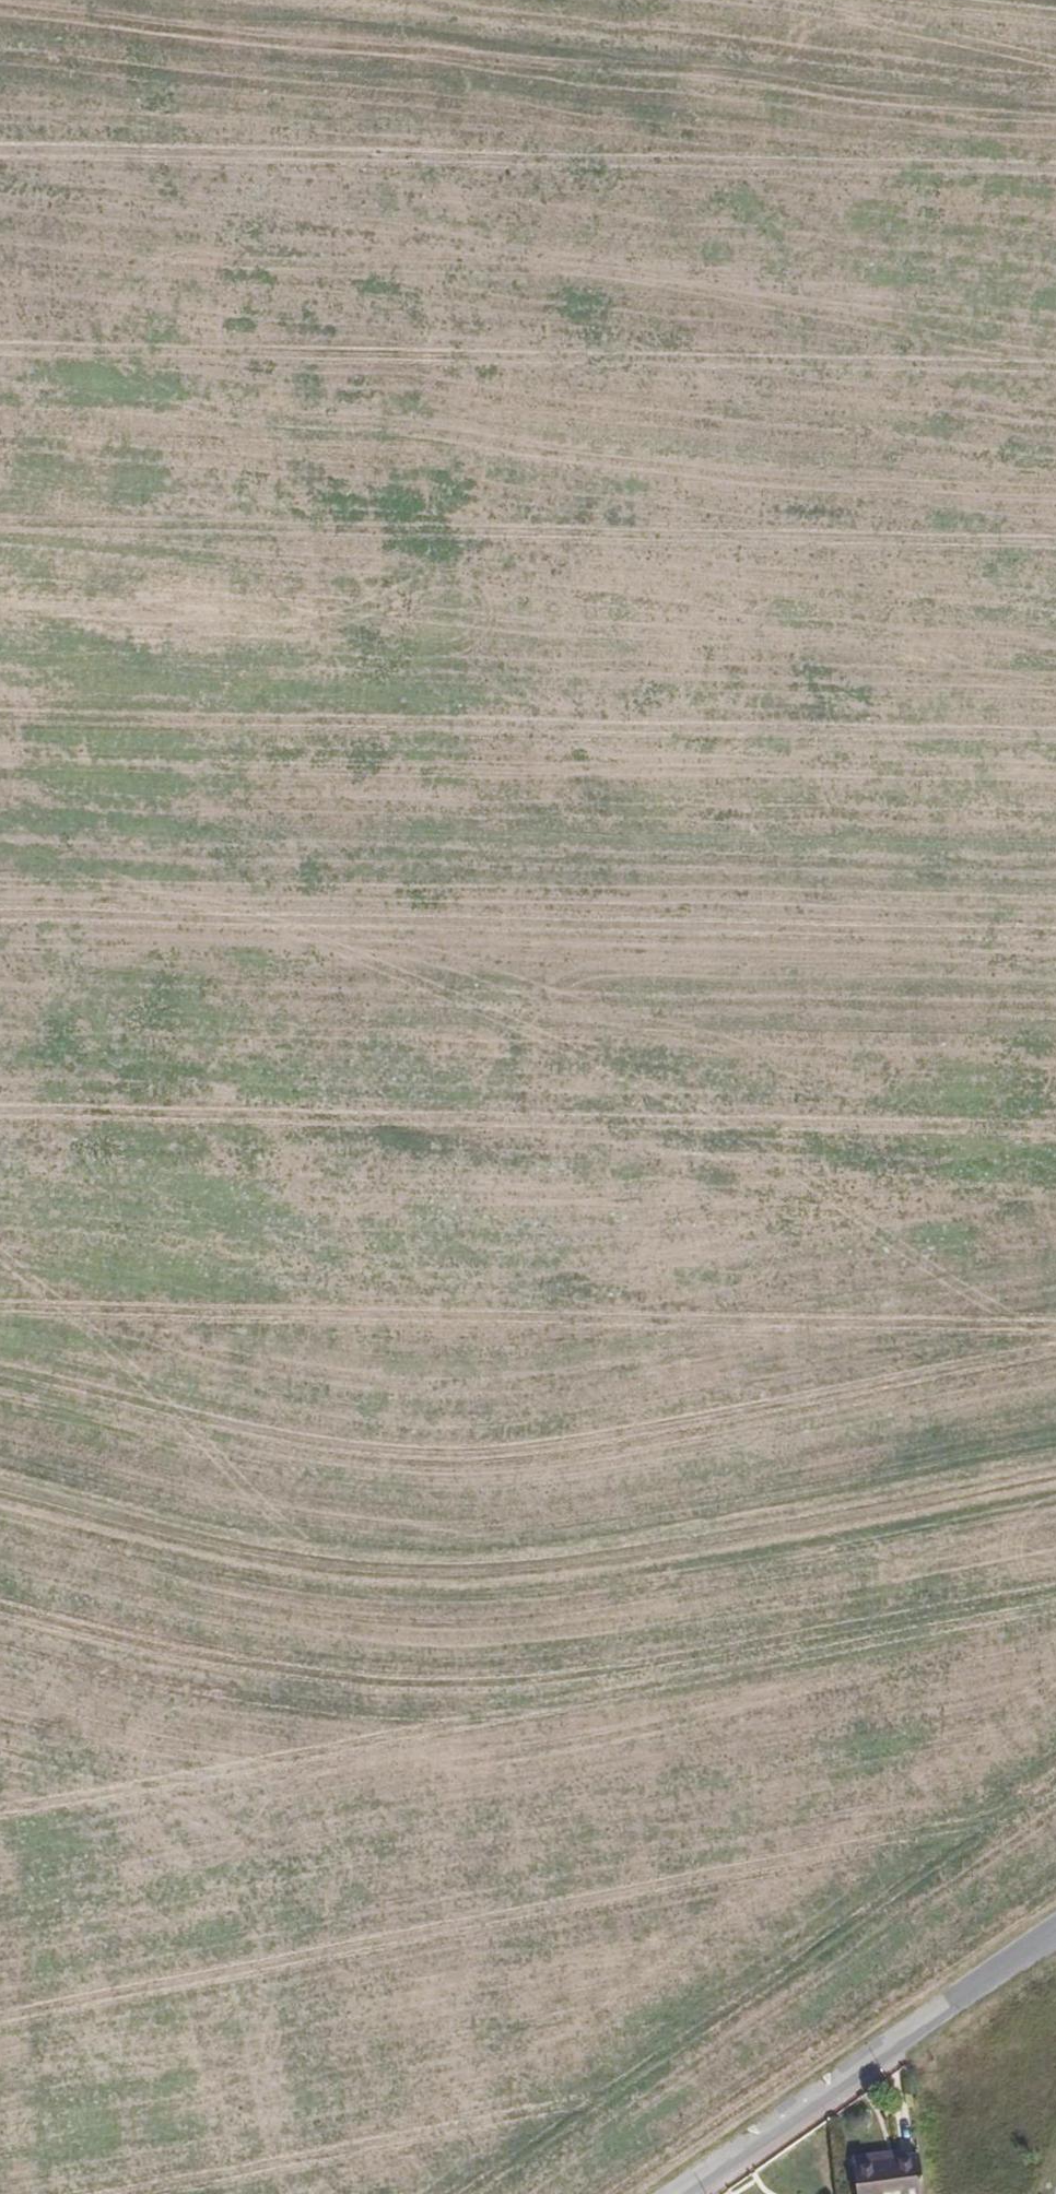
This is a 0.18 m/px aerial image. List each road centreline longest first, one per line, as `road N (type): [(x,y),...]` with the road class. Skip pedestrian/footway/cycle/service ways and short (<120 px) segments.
road 1 (track): [(0,1484),(410,1576),(1055,1466)]
road 2 (tertiary): [(671,2193),(1053,1932)]

